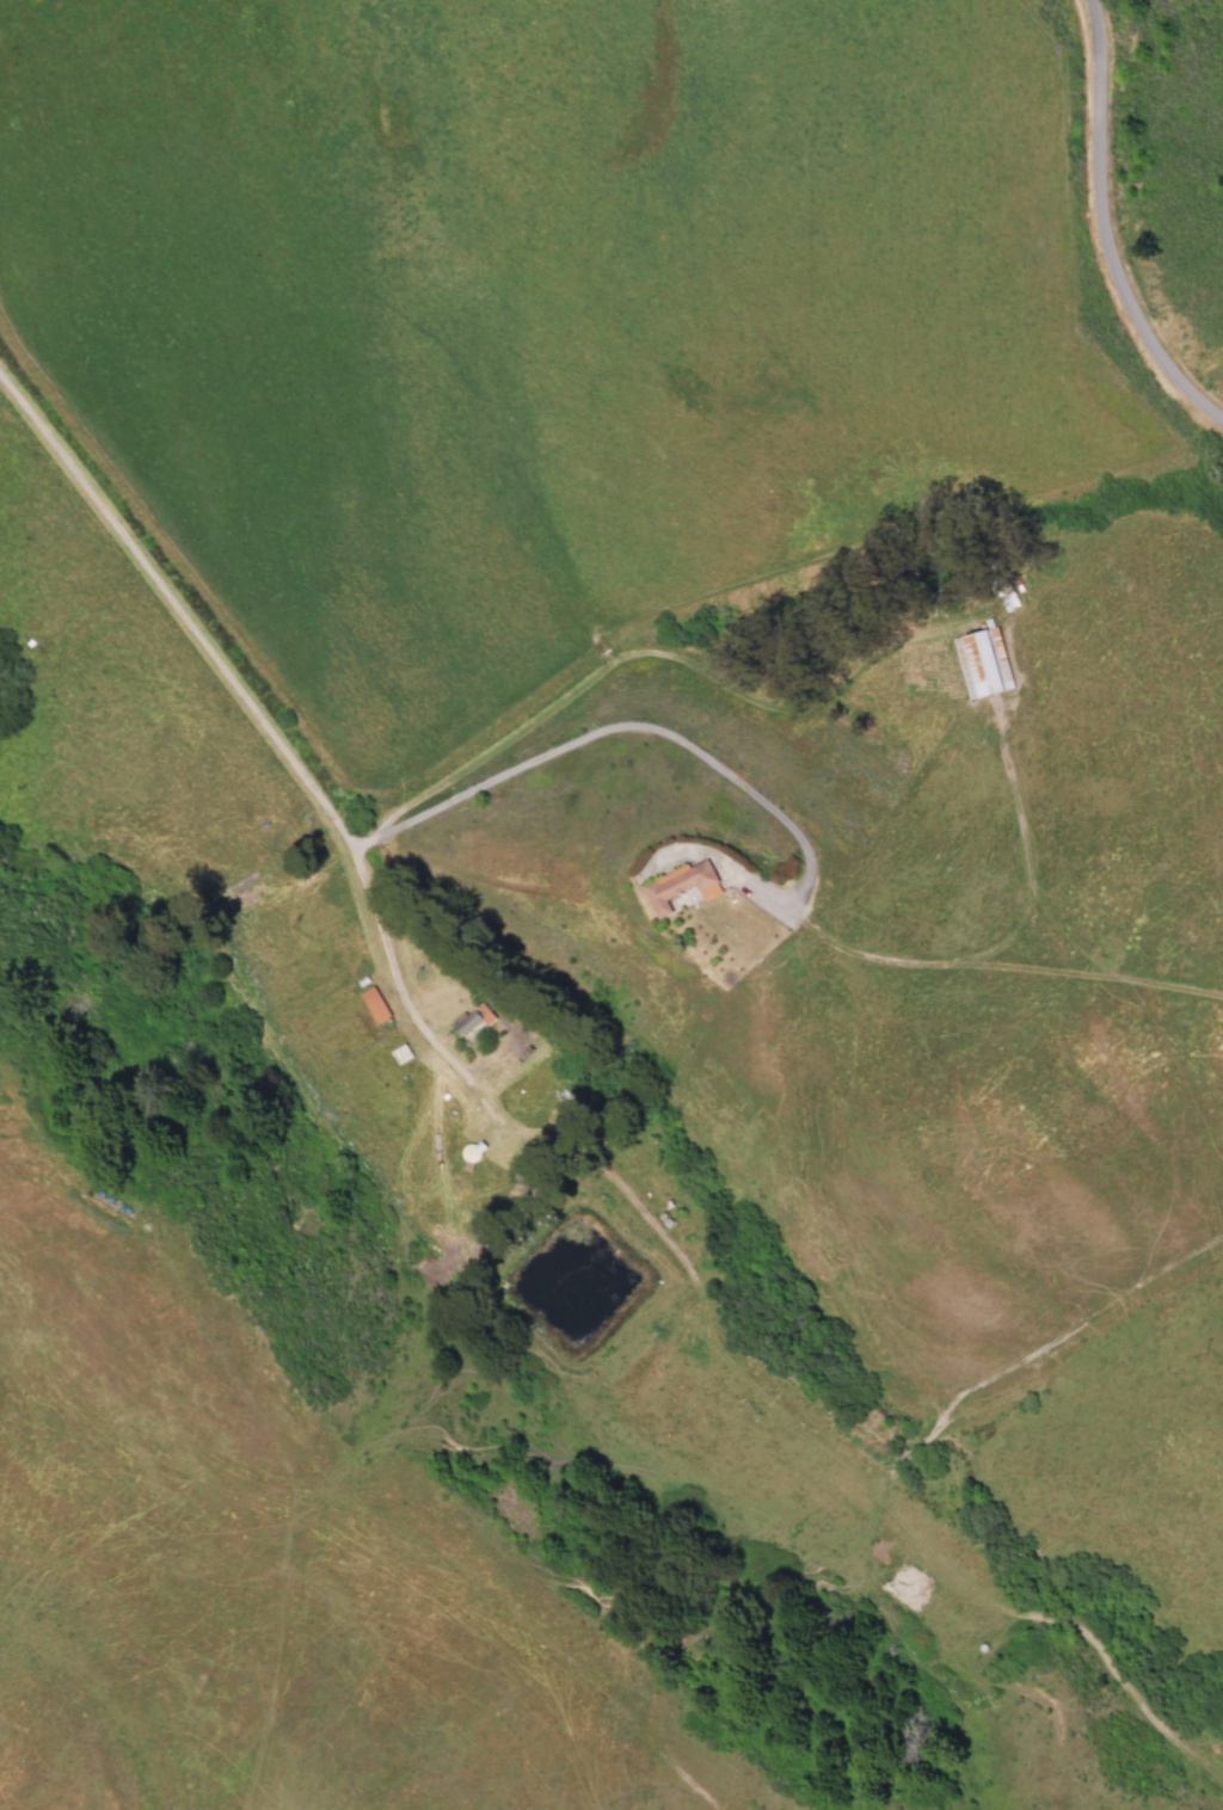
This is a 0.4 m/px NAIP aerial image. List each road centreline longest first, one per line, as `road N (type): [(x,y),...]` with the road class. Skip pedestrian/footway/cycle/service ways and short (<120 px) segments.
road 1 (residential): [(0,382),(356,849)]
road 2 (track): [(508,1123),(609,1171),(676,1245),(717,1344),(815,1473)]
road 3 (residential): [(1079,0),(1108,247),(1154,337),(1211,423),(1222,427)]

